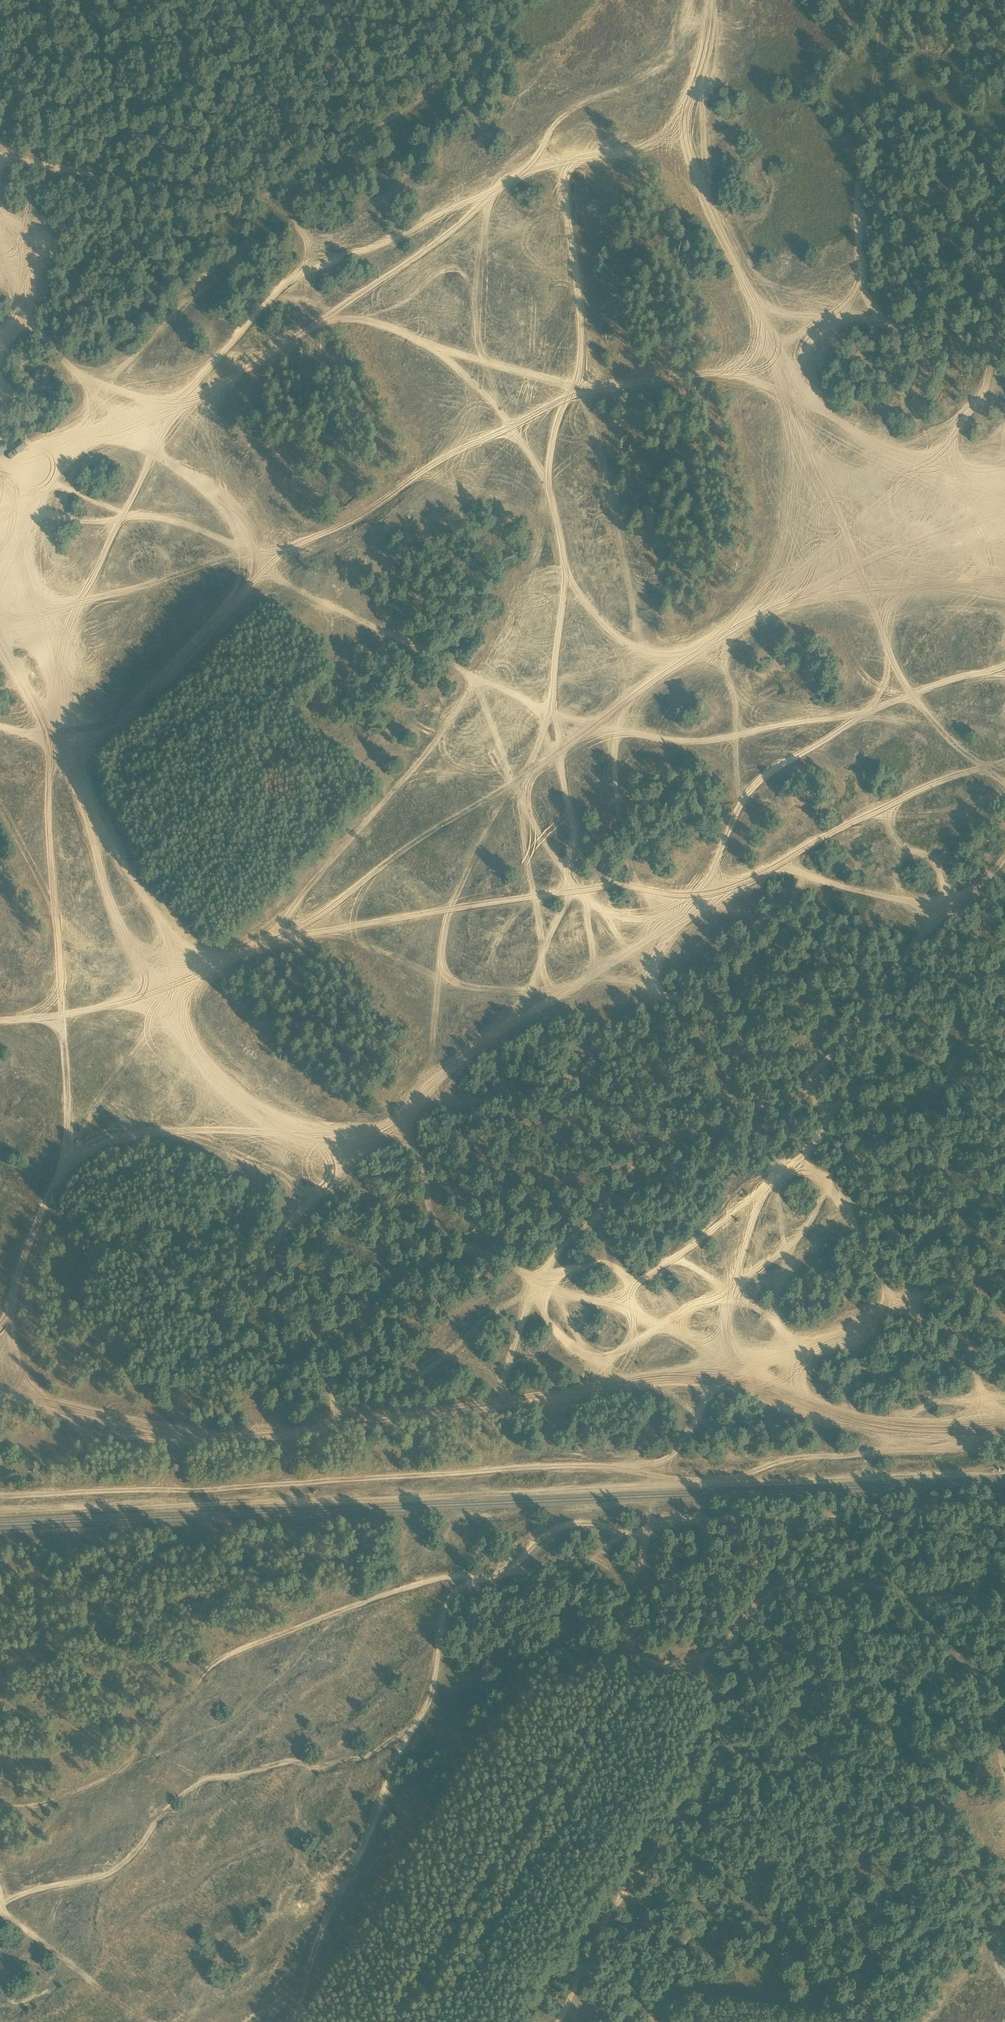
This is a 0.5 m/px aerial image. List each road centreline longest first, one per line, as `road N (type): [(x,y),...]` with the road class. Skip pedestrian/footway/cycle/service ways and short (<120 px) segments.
road 1 (track): [(0,1022),(76,1017),(185,977),(306,904),(469,699),(498,686),(595,727),(698,653),(820,593),(1004,595)]
road 2 (track): [(0,1391),(158,1435),(291,1434),(727,1372),(826,1410),(934,1430),(1004,1427)]
road 3 (track): [(0,1496),(561,1466),(741,1478),(782,1461),(921,1451),(980,1428)]
road 4 (track): [(0,1804),(45,1804),(113,1775),(169,1707),(235,1652),(437,1579),(491,1580)]
road 5 (track): [(1004,1578),(929,1601),(832,1584),(772,1601),(704,1660),(669,1667),(647,1662),(626,1633),(649,1521)]
road 6 (track): [(292,2021),(433,1692),(457,1595),(505,1576)]
road 7 (track): [(0,1906),(118,1870),(199,1779),(332,1757),(413,1729)]
road 8 (track): [(998,340),(909,336),(869,314),(863,173),(888,0)]
road 9 (track): [(704,1660),(716,1763),(581,1954),(561,2021)]
road 10 (track): [(713,0),(697,145),(786,389)]
road 11 (track): [(869,314),(813,321),(786,389),(820,593)]
road 12 (track): [(0,1317),(82,1092),(76,1017)]
road 13 (track): [(152,2021),(12,1920),(0,1883)]
road 14 (track): [(505,1576),(580,1563),(649,1521),(653,1510)]
road 15 (track): [(505,1576),(550,1531),(603,1527),(631,1534)]
road 16 (track): [(640,1469),(666,1462),(727,1372)]

